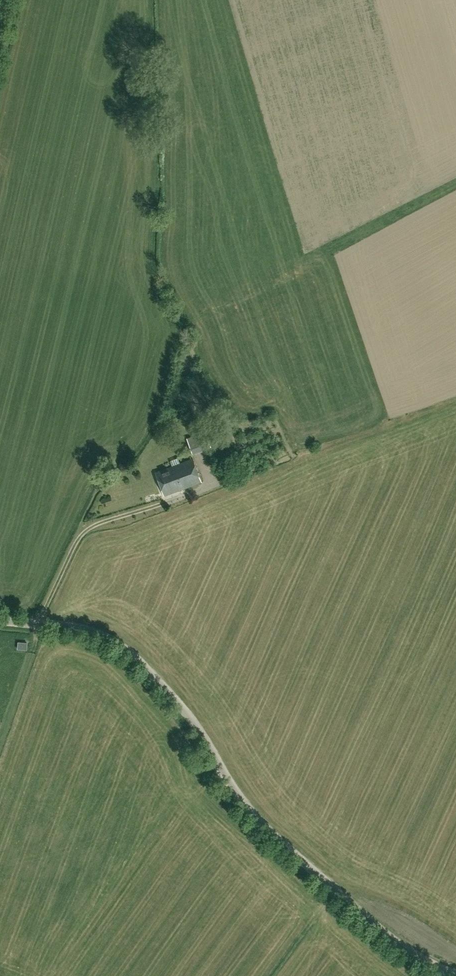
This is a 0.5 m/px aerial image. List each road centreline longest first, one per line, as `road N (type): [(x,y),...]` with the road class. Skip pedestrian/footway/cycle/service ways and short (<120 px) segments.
road 1 (unclassified): [(455,975),(375,926),(262,823),(195,724),(115,642),(89,631),(0,622)]

